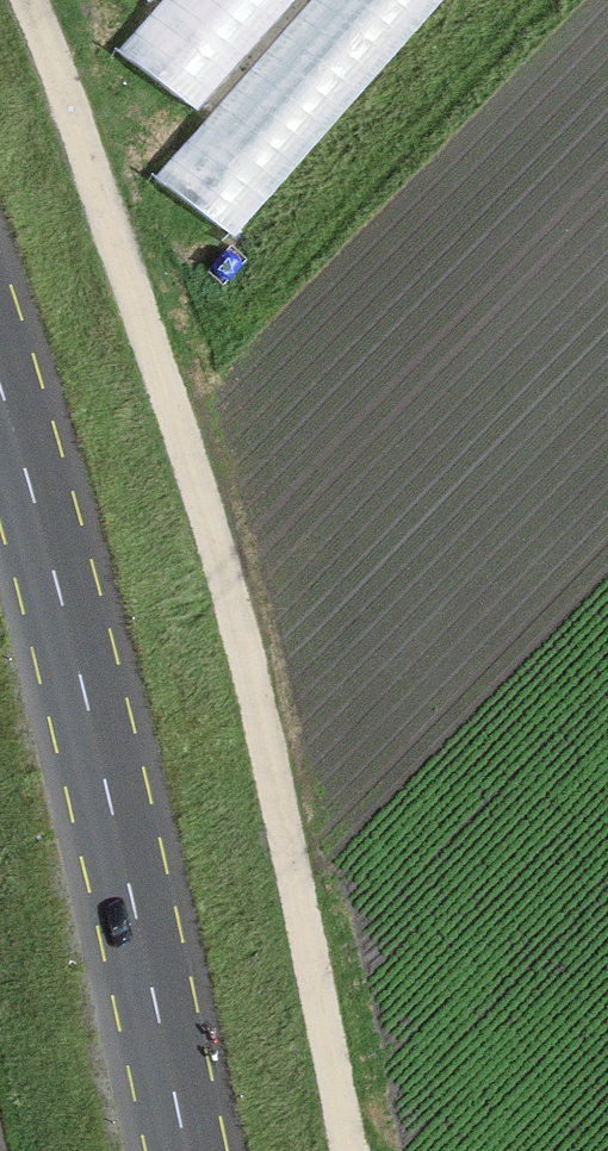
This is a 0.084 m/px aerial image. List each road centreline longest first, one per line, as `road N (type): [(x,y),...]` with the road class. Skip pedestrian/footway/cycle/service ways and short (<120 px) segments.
road 1 (track): [(349,1150),(250,670),(129,276),(28,0)]
road 2 (primary): [(186,1150),(86,699),(0,387)]

